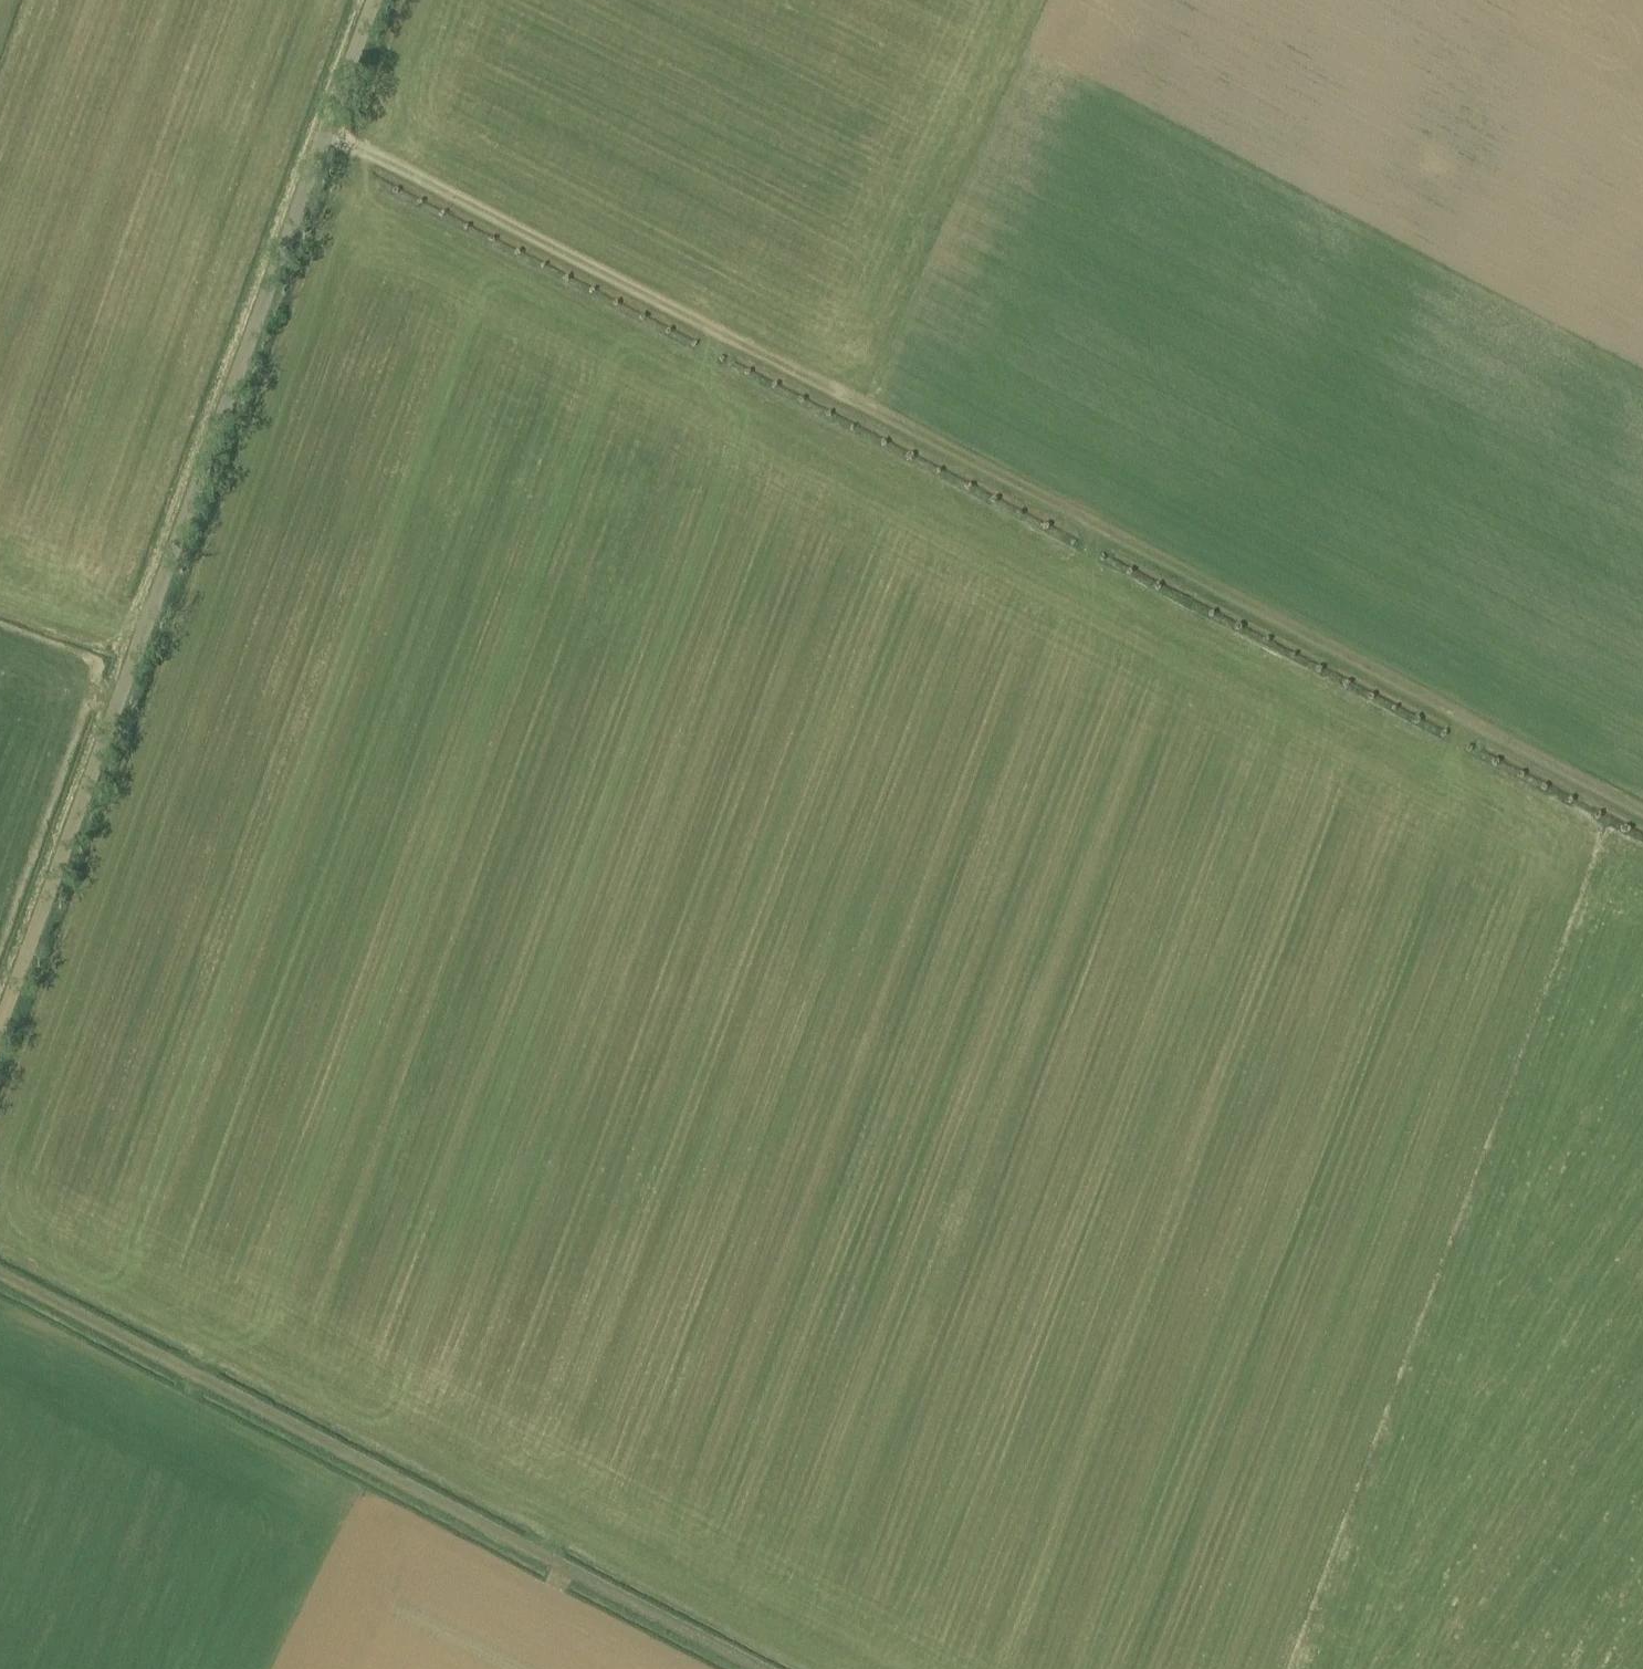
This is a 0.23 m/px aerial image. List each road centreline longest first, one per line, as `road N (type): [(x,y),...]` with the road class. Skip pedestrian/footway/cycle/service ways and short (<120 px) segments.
road 1 (unclassified): [(0,1058),(382,0)]
road 2 (track): [(0,1274),(763,1668)]

